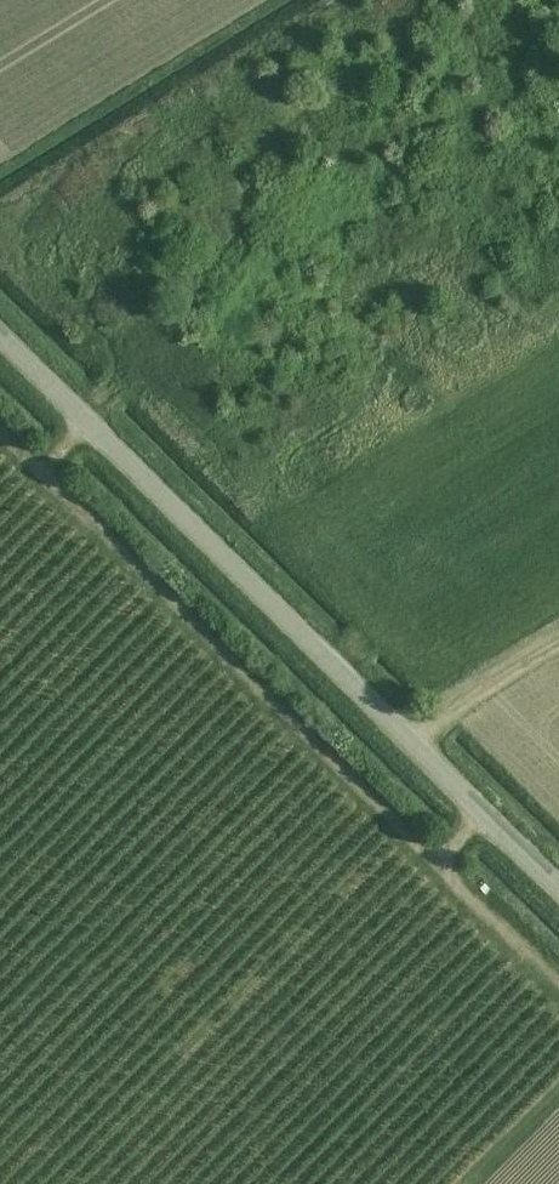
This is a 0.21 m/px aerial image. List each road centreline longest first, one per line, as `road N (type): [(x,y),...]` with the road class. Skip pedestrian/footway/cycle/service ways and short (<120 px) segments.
road 1 (track): [(0,418),(558,971)]
road 2 (unclassified): [(558,881),(0,329)]
road 3 (track): [(415,730),(558,638)]
road 4 (track): [(558,1093),(469,1183)]

